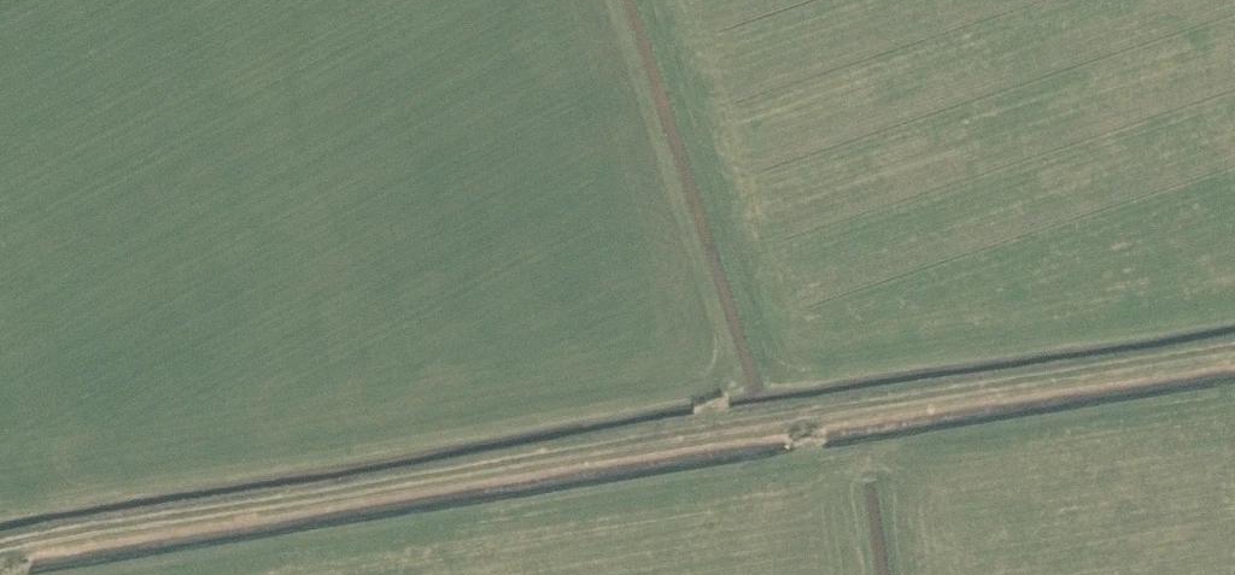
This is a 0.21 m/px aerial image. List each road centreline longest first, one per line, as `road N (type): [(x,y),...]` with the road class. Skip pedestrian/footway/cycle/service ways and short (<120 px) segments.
road 1 (track): [(1234,342),(0,547)]

